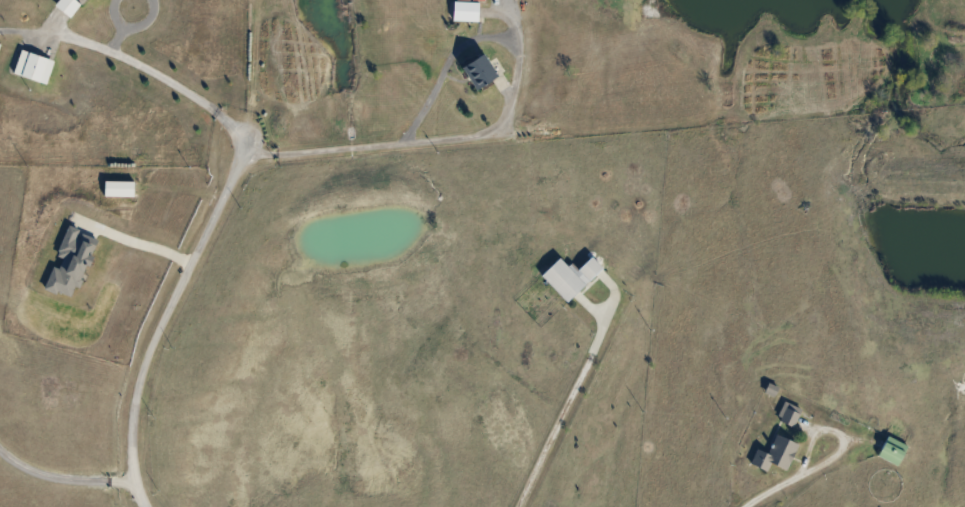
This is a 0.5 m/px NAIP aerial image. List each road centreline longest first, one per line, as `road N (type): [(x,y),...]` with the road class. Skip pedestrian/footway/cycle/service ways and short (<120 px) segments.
road 1 (residential): [(145,506),(135,450),(143,387),(250,145)]

